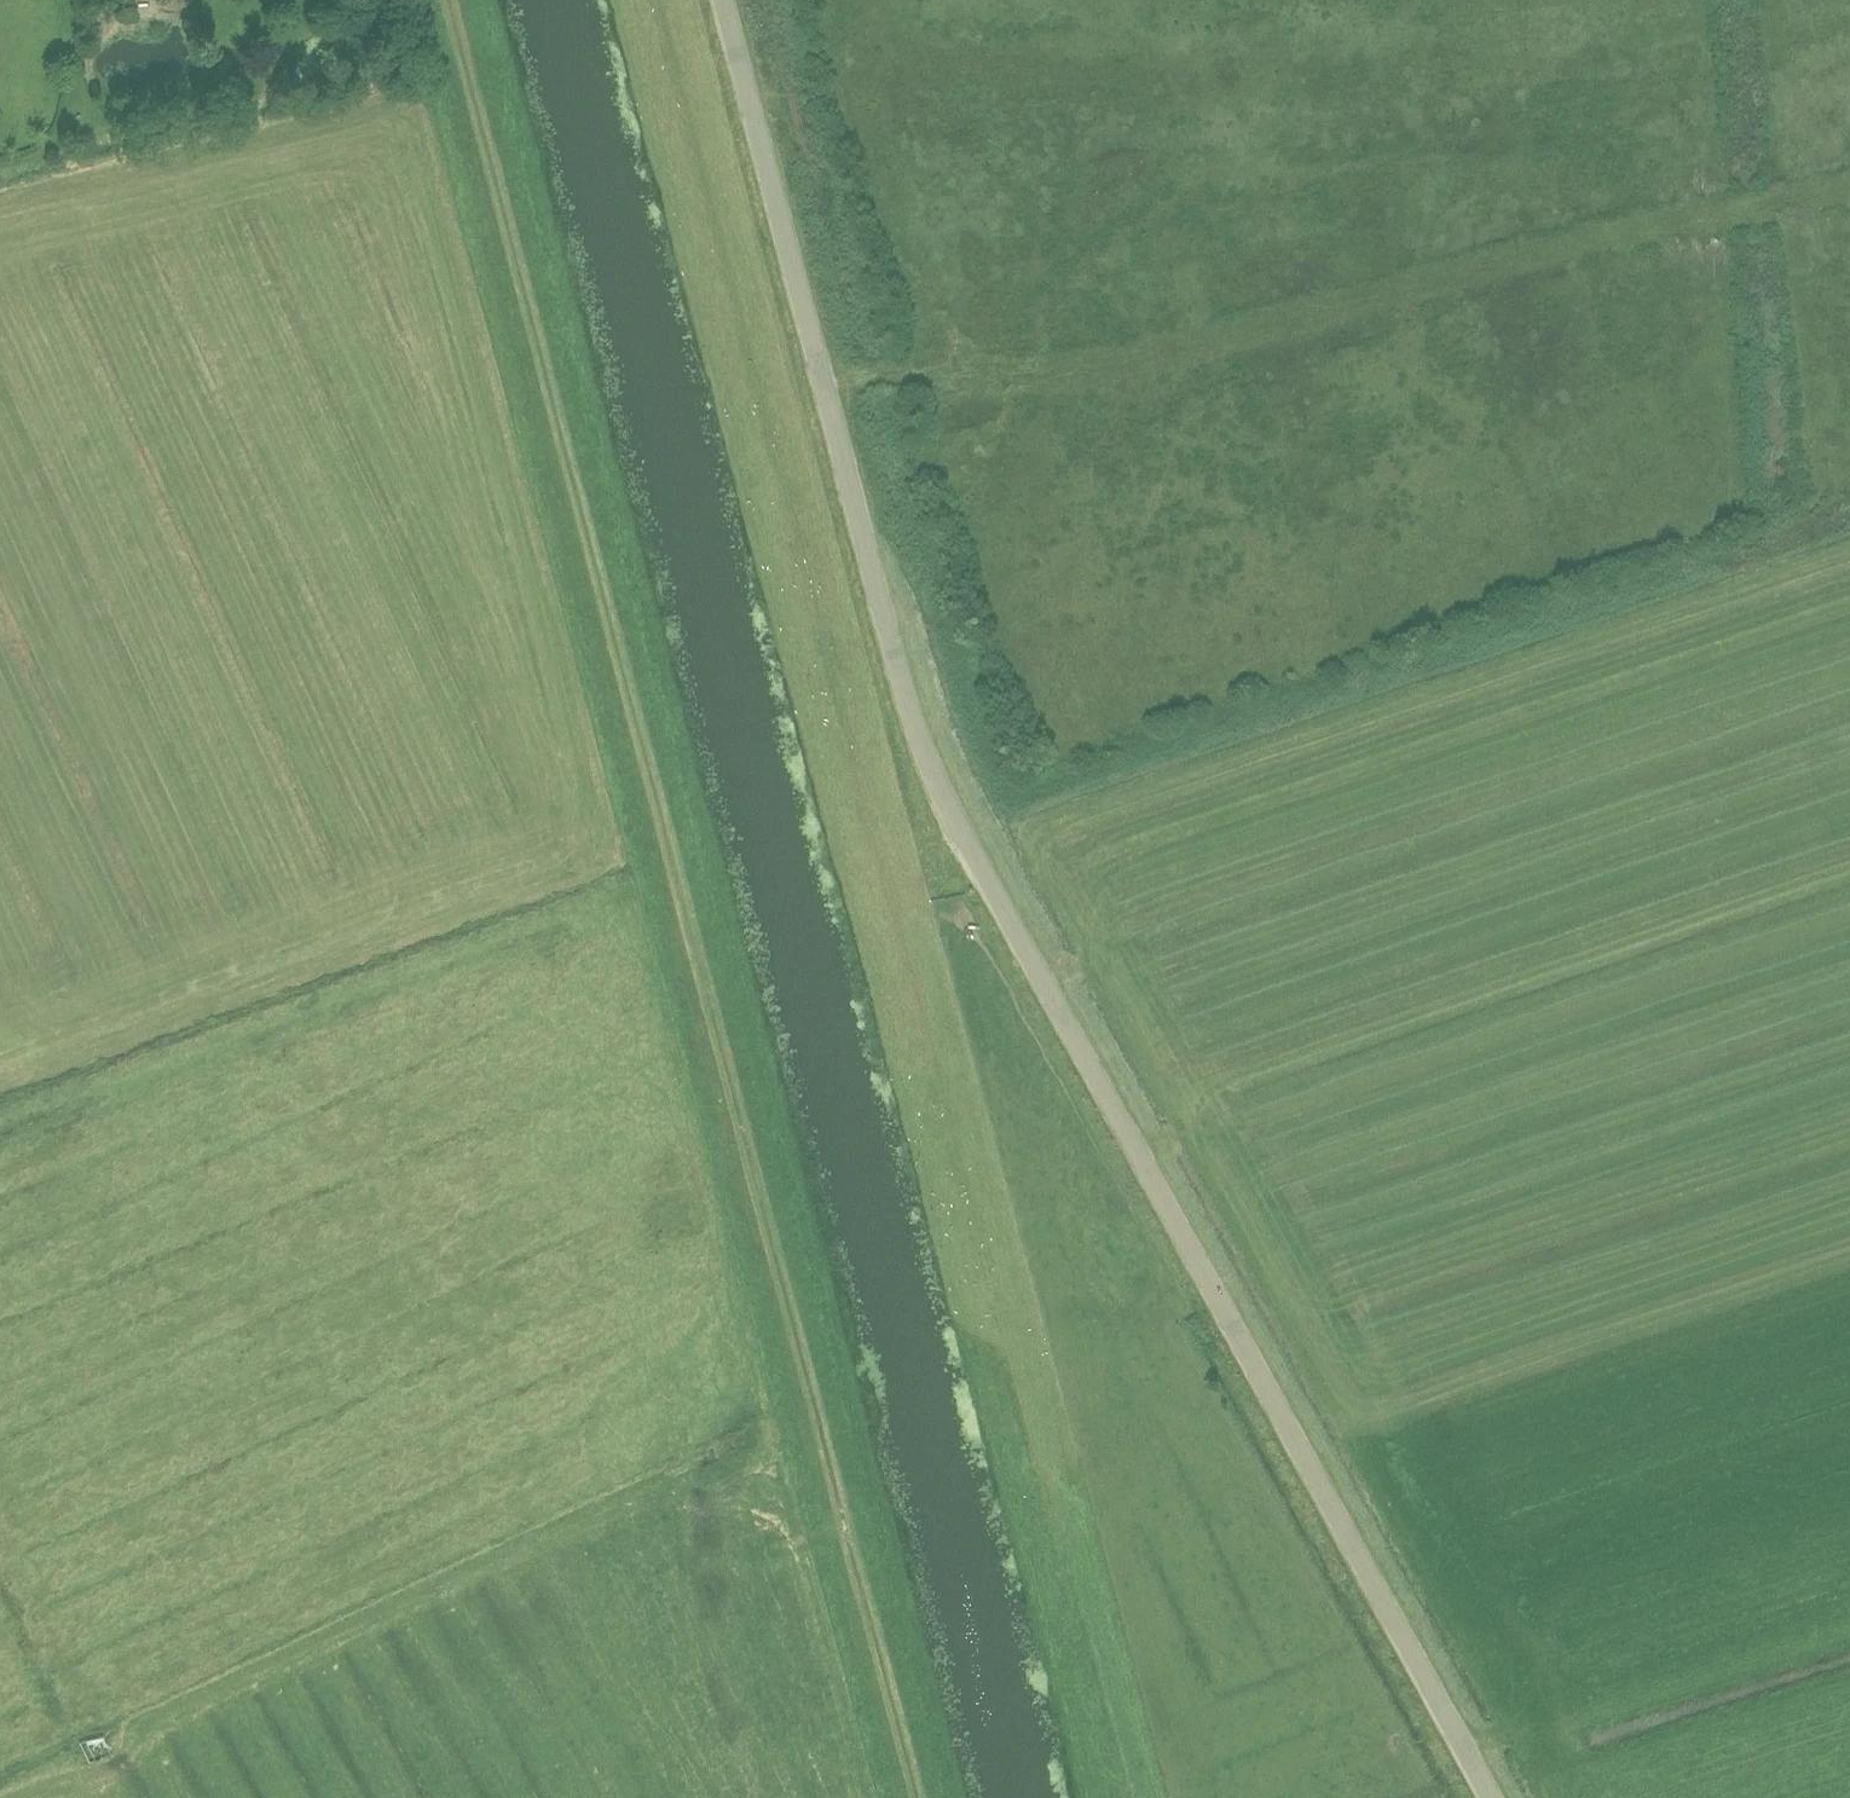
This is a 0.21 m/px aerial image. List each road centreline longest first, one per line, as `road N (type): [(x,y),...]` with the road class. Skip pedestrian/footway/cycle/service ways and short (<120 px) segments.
road 1 (unclassified): [(1494,1797),(937,782),(722,0)]

